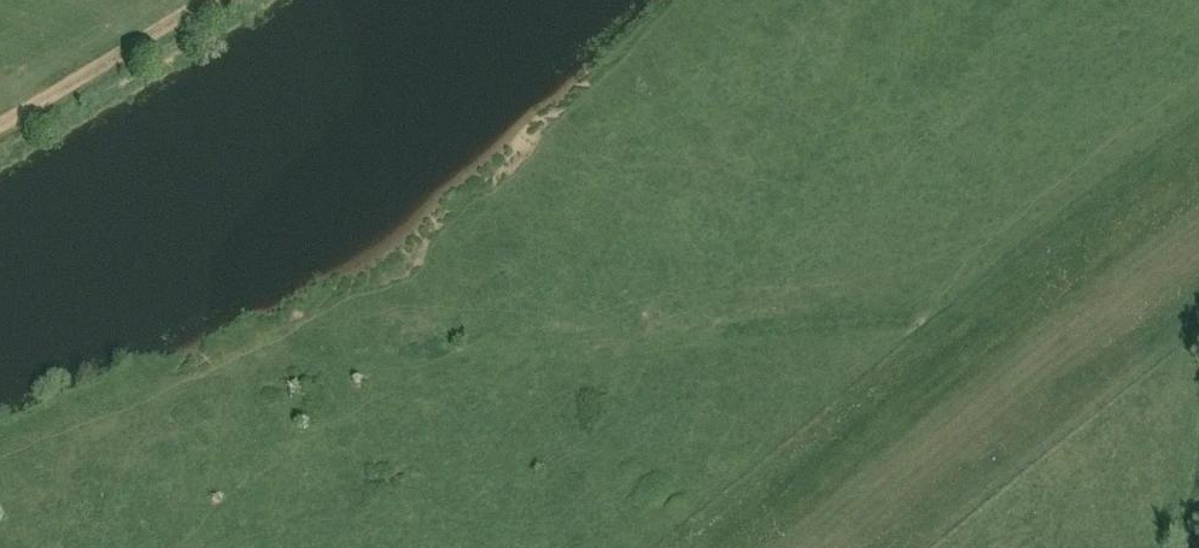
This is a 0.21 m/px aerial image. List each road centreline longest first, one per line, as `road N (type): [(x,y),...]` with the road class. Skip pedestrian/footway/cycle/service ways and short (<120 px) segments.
road 1 (track): [(209,0),(0,128)]

